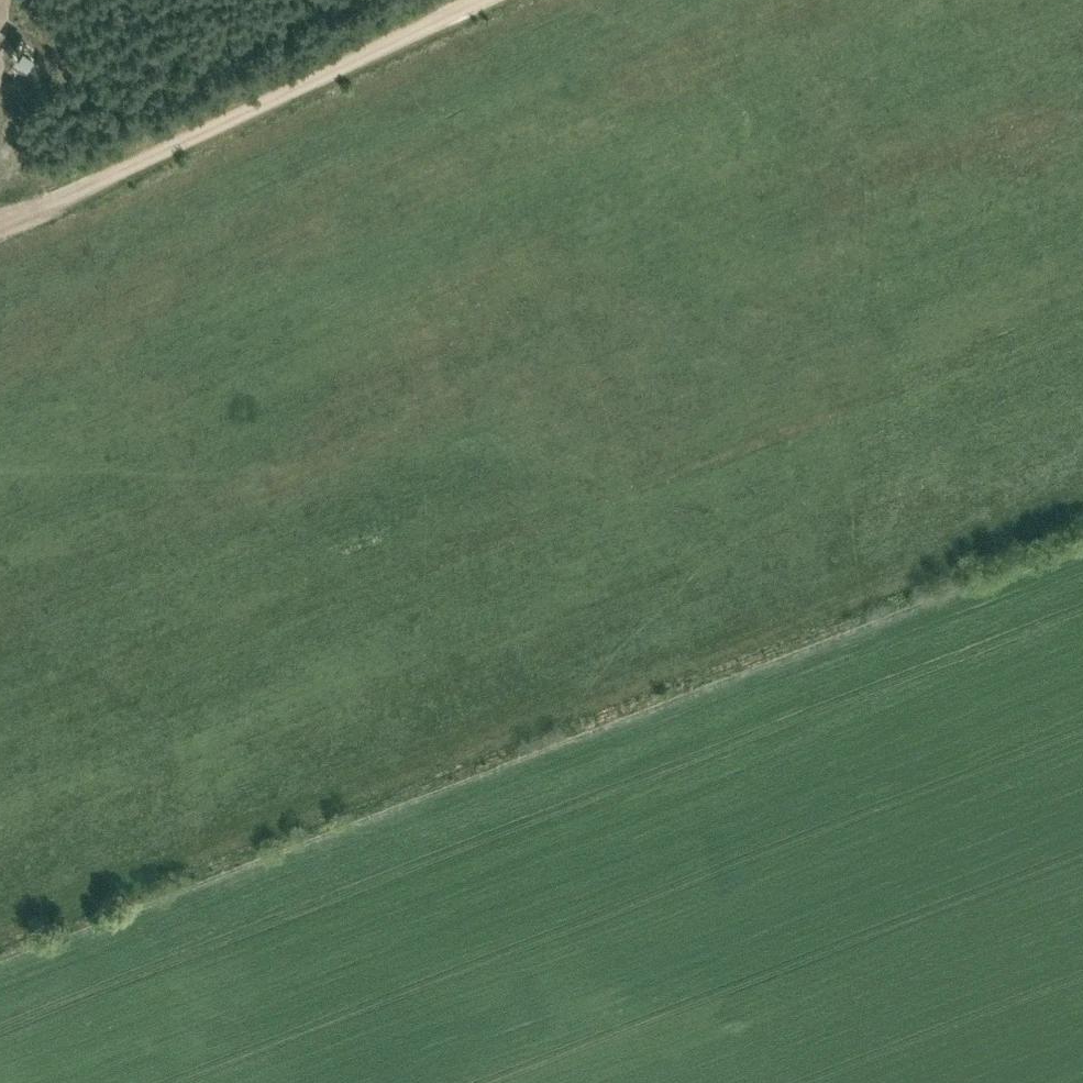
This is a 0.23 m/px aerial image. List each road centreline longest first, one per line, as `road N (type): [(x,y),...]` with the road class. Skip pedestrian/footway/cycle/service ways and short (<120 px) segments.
road 1 (track): [(473,0),(0,221)]

